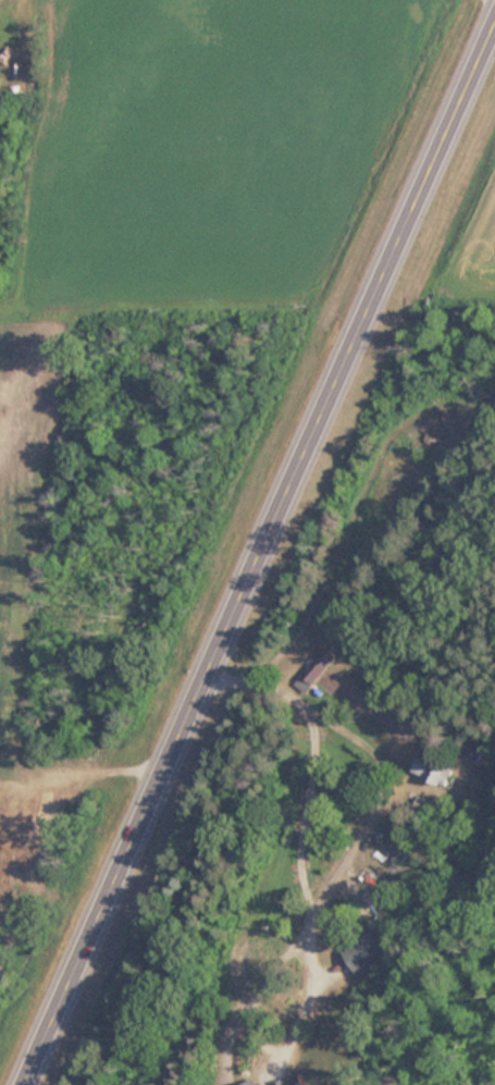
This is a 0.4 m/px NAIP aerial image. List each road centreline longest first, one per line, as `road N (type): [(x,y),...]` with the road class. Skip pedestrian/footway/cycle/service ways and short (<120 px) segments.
road 1 (primary): [(23,1084),(494,24)]

